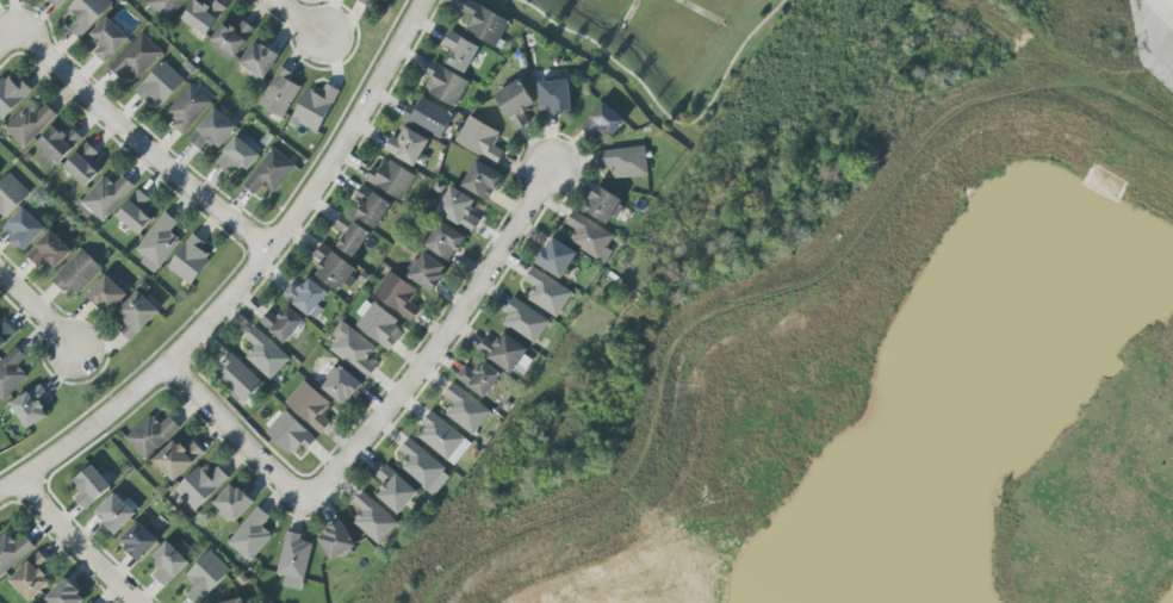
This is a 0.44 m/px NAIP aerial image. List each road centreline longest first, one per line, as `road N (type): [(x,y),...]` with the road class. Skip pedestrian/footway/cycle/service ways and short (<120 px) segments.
road 1 (residential): [(426,0),(314,191),(226,305),(100,427),(0,493)]
road 2 (residential): [(172,365),(292,490),(319,489),(430,356),(552,172)]
road 3 (residential): [(269,250),(128,133),(36,44),(19,39)]
road 4 (residential): [(136,602),(23,480)]

